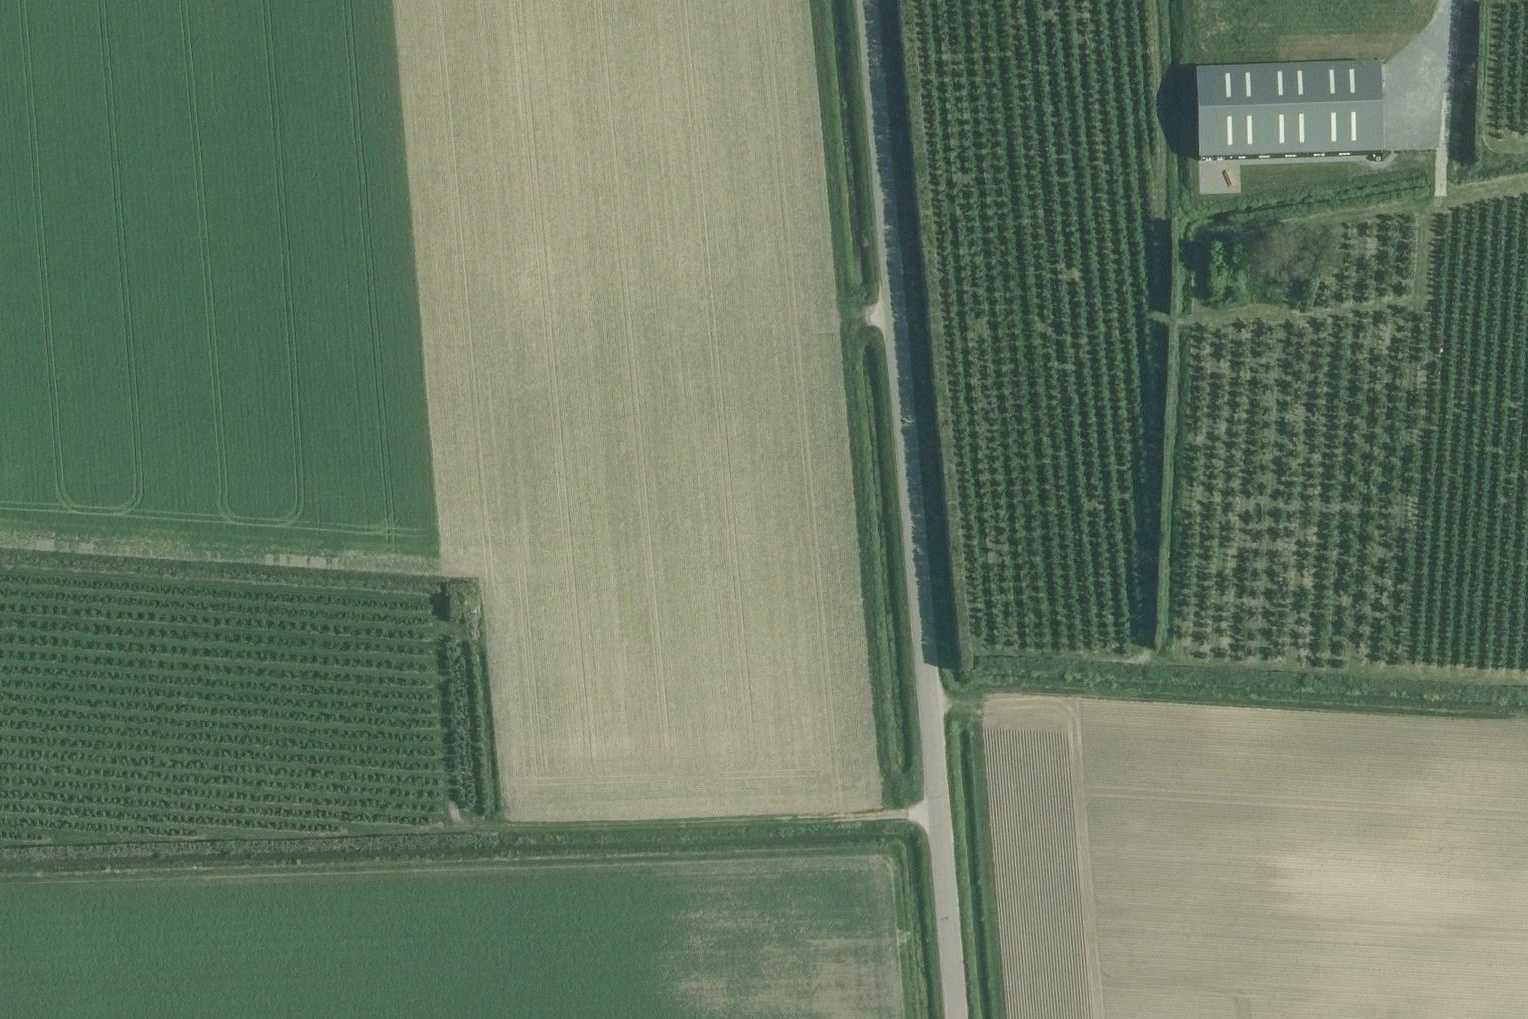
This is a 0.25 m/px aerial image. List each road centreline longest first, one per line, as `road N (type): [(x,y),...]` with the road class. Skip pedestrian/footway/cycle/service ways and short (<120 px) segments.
road 1 (unclassified): [(956,1018),(866,0)]

